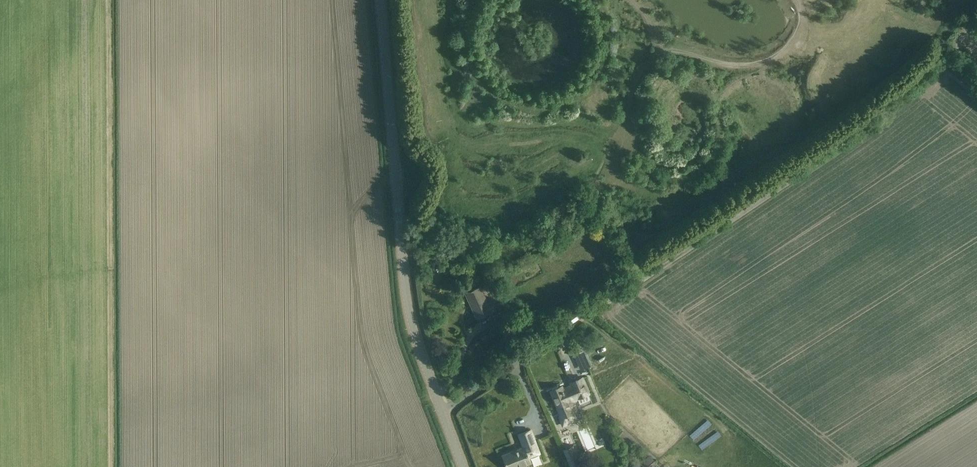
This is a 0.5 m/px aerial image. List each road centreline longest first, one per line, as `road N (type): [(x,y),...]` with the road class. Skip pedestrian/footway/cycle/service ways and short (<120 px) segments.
road 1 (tertiary): [(463,466),(408,301),(380,0)]

